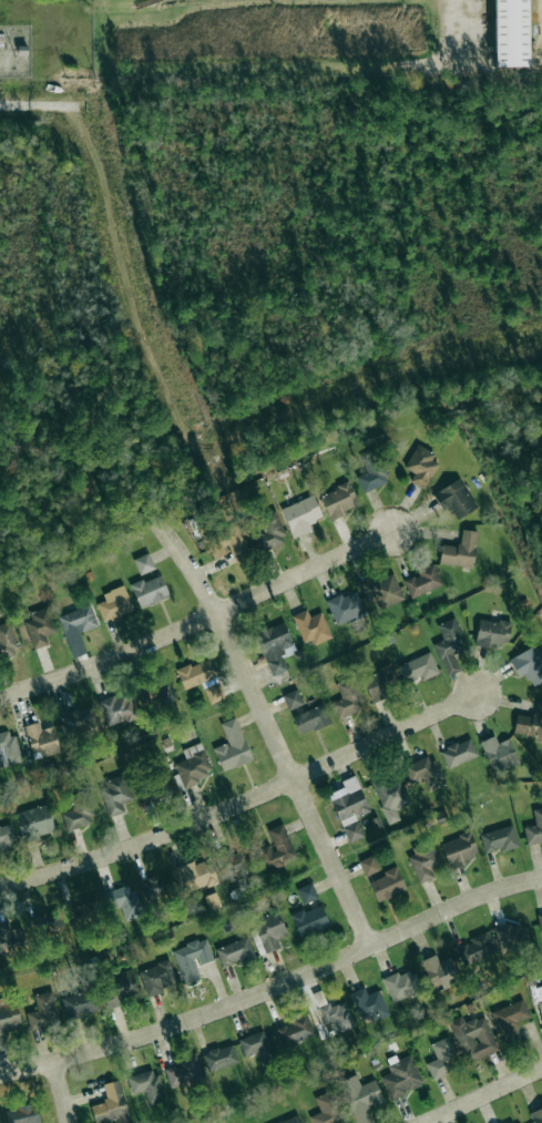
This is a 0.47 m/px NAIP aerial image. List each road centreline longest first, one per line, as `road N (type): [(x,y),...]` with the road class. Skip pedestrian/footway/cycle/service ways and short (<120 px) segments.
road 1 (residential): [(0,1073),(184,1023),(485,892),(541,878)]
road 2 (residential): [(0,887),(135,847),(477,694)]
road 3 (residential): [(368,947),(218,614),(147,503)]
road 4 (residential): [(0,698),(218,614),(392,532)]
road 5 (residential): [(427,1122),(541,1071)]

